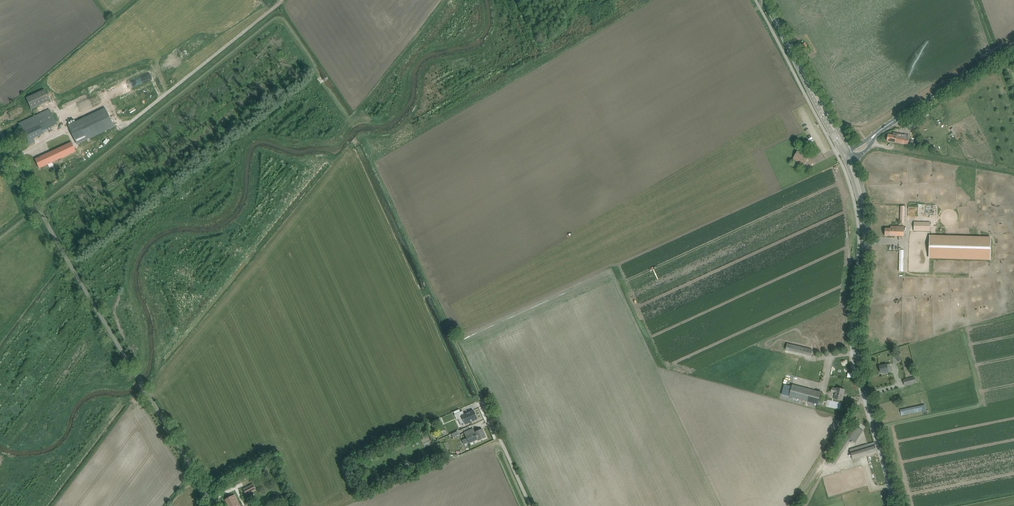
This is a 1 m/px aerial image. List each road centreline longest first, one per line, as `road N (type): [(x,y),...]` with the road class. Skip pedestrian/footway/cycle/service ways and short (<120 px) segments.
road 1 (unclassified): [(212,505),(0,134)]
road 2 (tertiary): [(900,505),(859,345),(866,221)]
road 3 (track): [(110,109),(119,128),(134,120),(283,0)]
road 4 (tertiary): [(875,135),(1013,47)]
road 5 (track): [(53,505),(145,388)]
road 6 (track): [(792,505),(864,399)]

